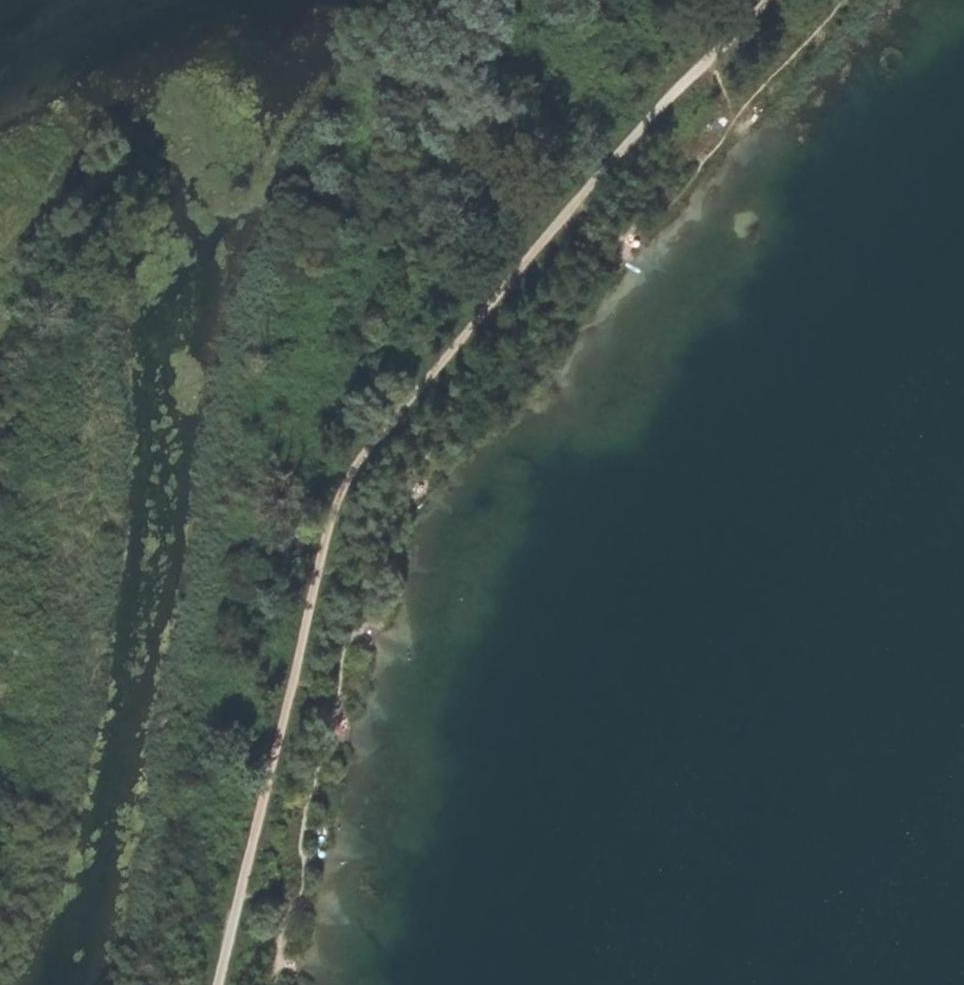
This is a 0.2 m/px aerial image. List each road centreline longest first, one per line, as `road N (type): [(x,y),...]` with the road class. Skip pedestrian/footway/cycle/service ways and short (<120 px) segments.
road 1 (track): [(219,984),(337,495),(377,430),(665,101),(771,0)]

